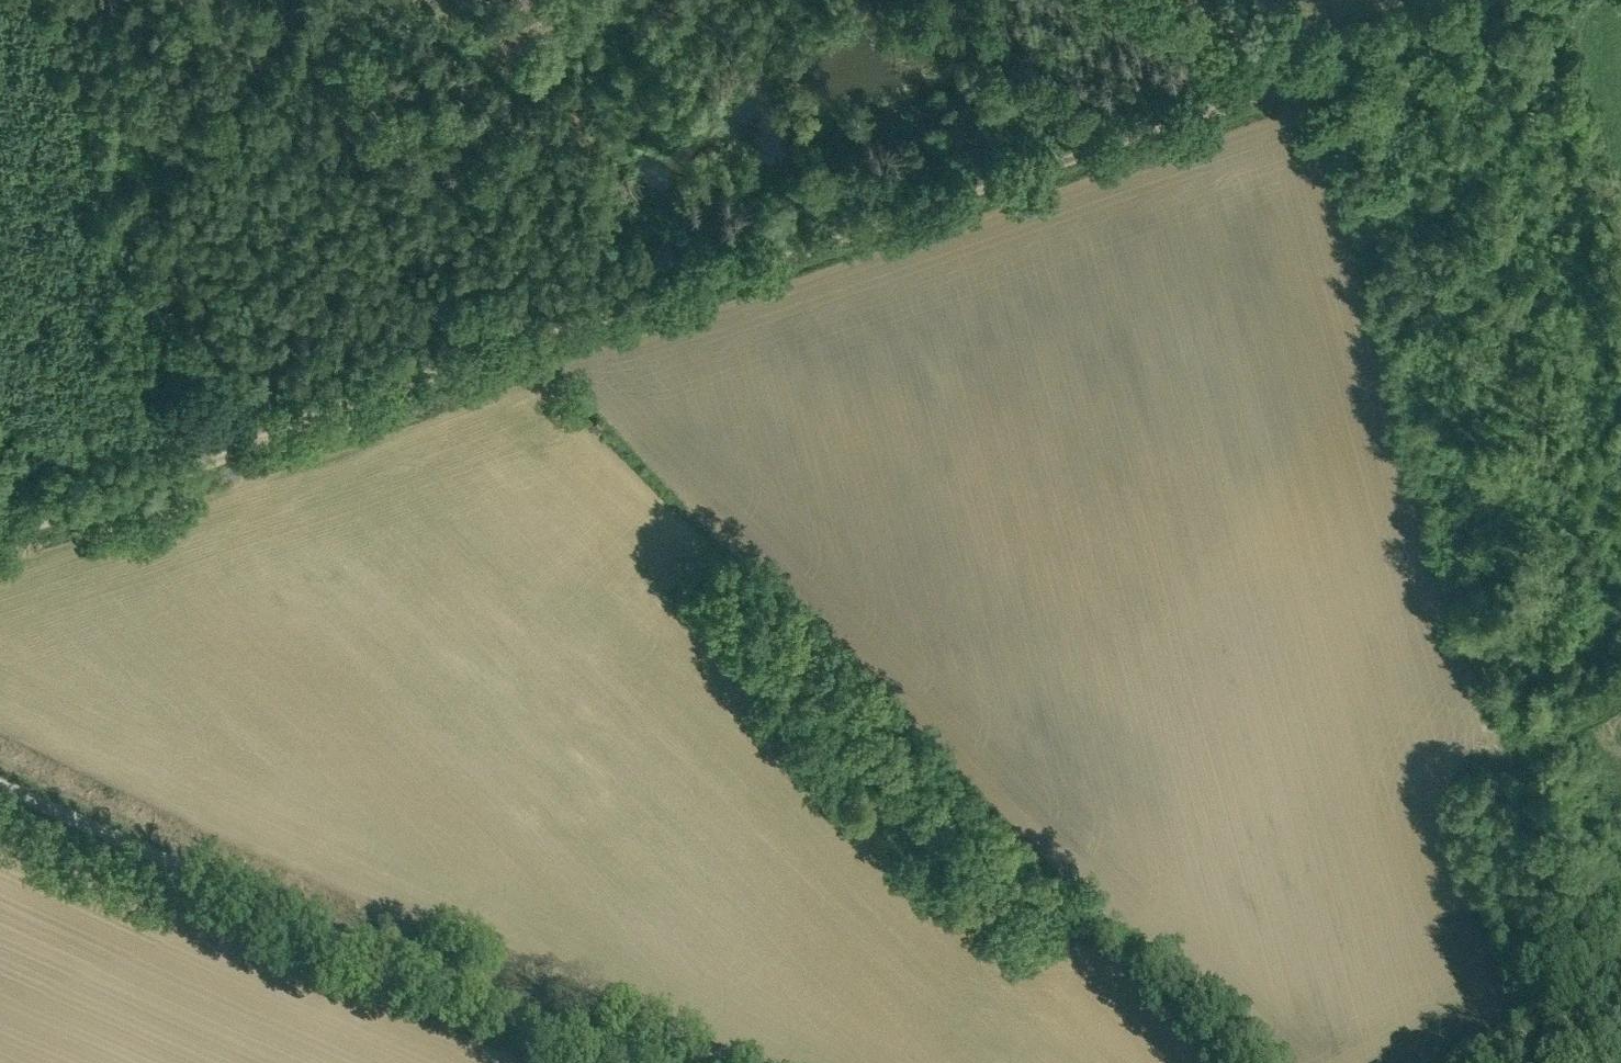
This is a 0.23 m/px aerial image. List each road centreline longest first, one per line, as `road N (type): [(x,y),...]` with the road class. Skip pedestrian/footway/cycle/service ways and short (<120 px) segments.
road 1 (unclassified): [(628,1062),(0,776)]

